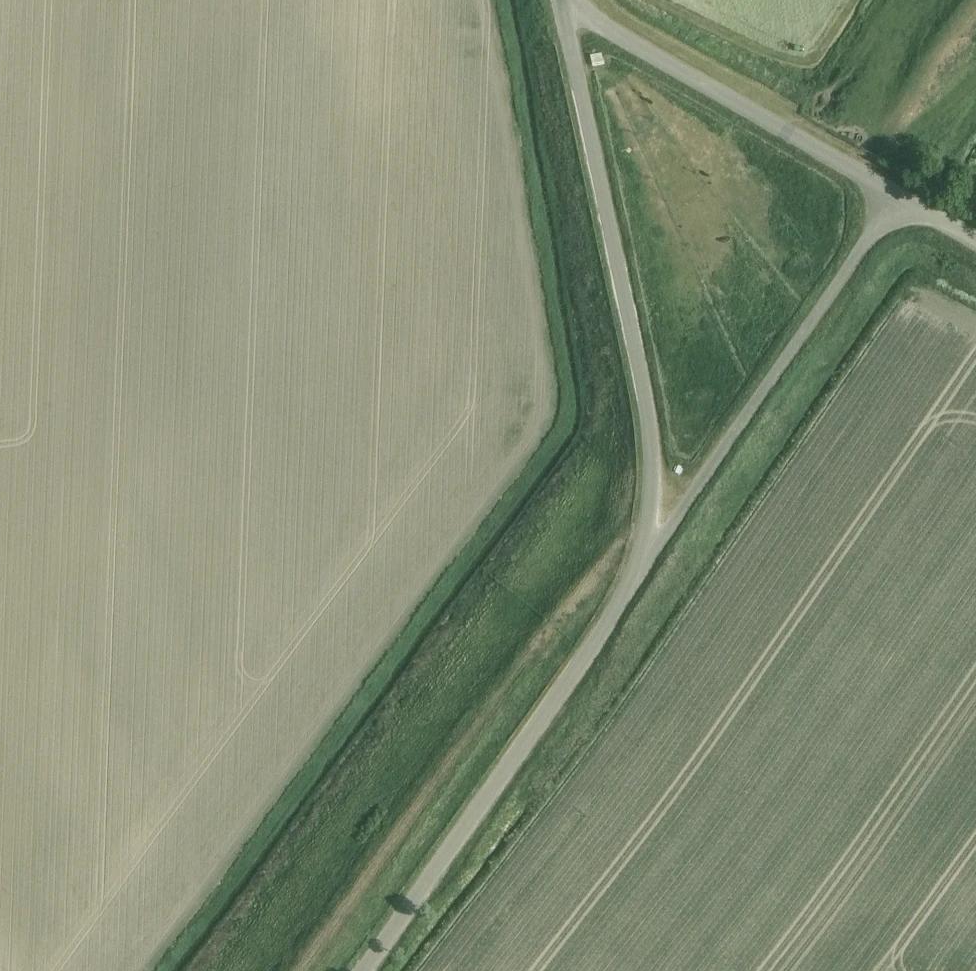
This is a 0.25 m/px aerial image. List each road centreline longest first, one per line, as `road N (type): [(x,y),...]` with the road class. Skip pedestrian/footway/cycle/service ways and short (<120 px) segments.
road 1 (unclassified): [(649,558),(650,433),(563,2)]
road 2 (unclassified): [(357,970),(649,558)]
road 3 (unclassified): [(649,558),(897,197)]
road 4 (unclassified): [(897,197),(563,2)]

